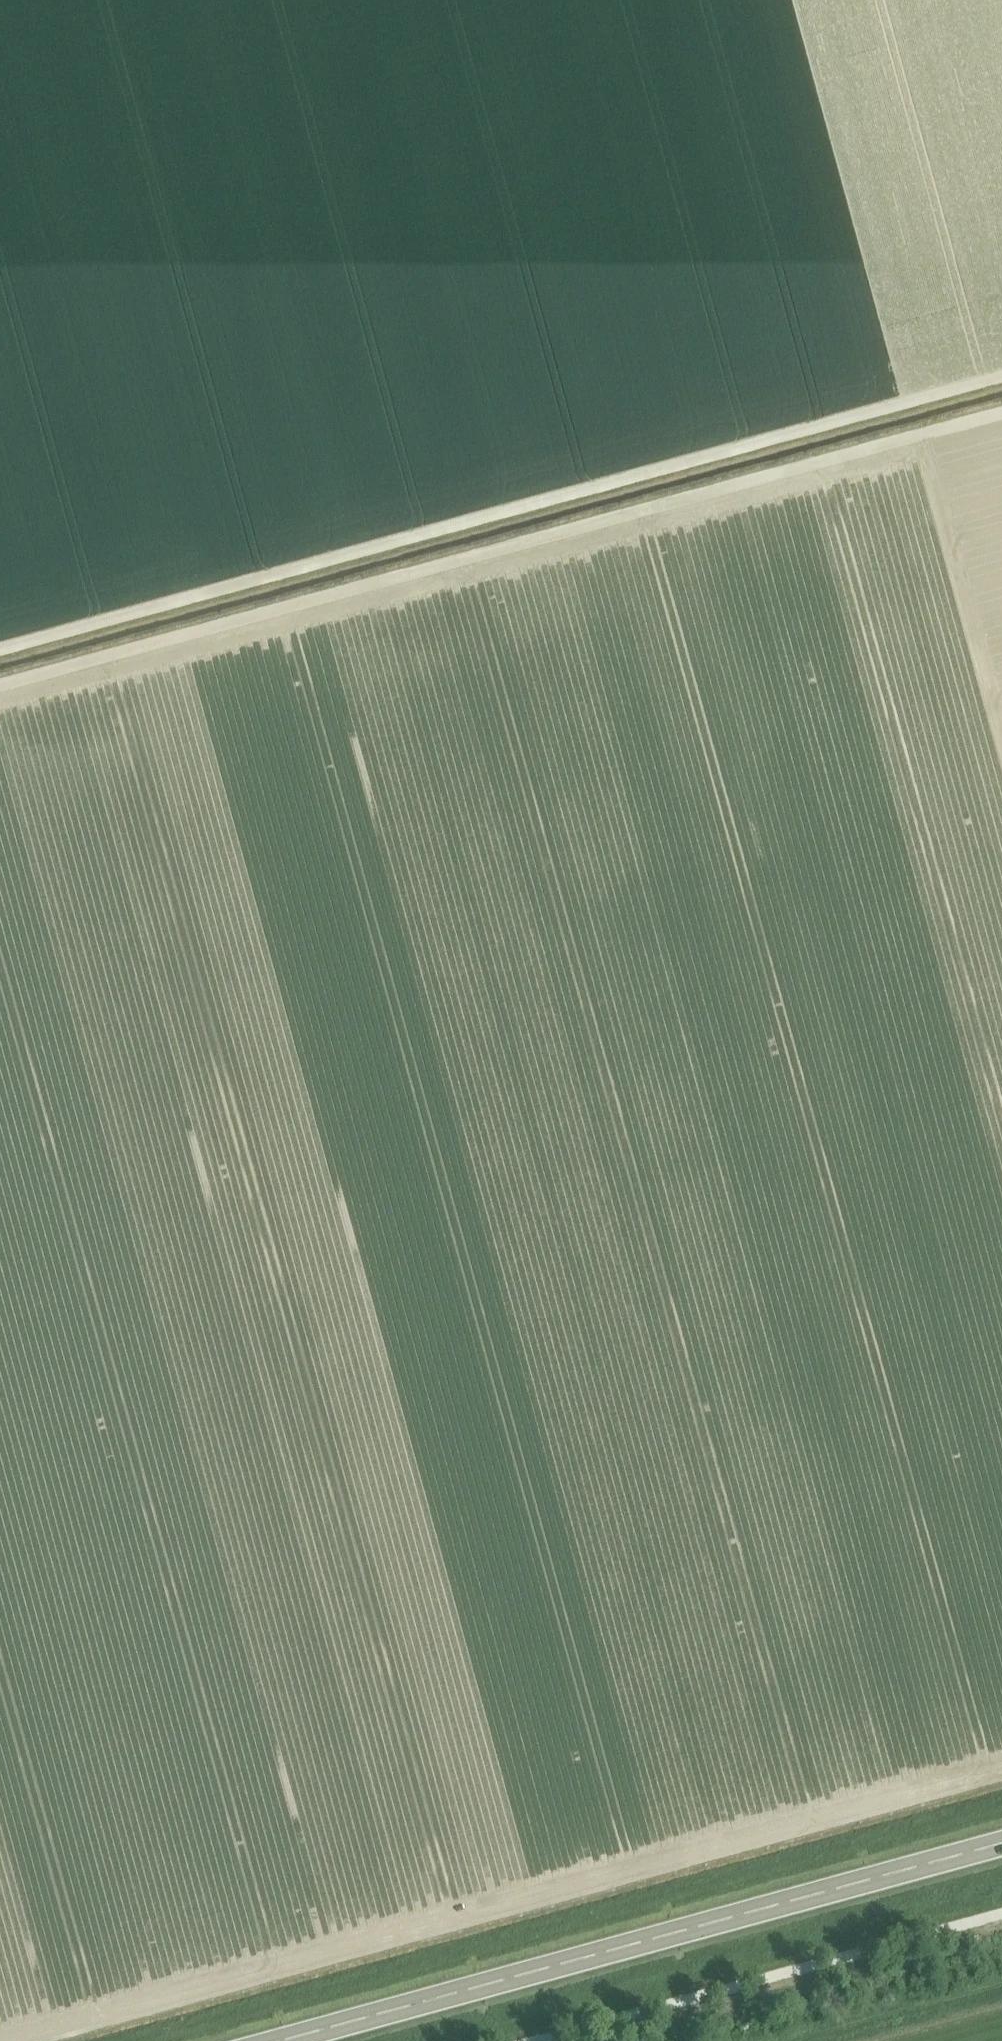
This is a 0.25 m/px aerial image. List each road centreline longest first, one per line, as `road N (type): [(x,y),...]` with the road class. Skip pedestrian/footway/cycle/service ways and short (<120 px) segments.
road 1 (secondary): [(277,2040),(1001,1843)]

